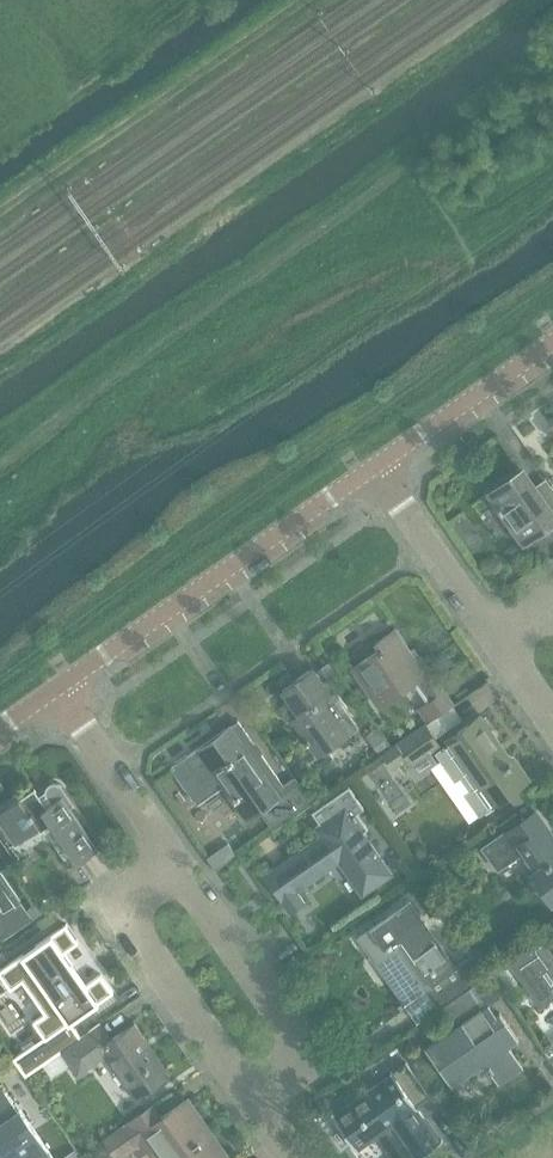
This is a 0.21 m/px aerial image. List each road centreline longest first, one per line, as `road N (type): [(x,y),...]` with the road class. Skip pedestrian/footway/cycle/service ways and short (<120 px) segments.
road 1 (residential): [(59,687),(375,467)]
road 2 (track): [(307,0),(0,215)]
road 3 (residential): [(245,1096),(306,1055),(182,870)]
road 4 (residential): [(245,1096),(123,910),(182,870)]
road 5 (residential): [(182,870),(59,687)]
road 6 (residential): [(375,467),(552,343)]
road 7 (residential): [(494,635),(375,467)]

